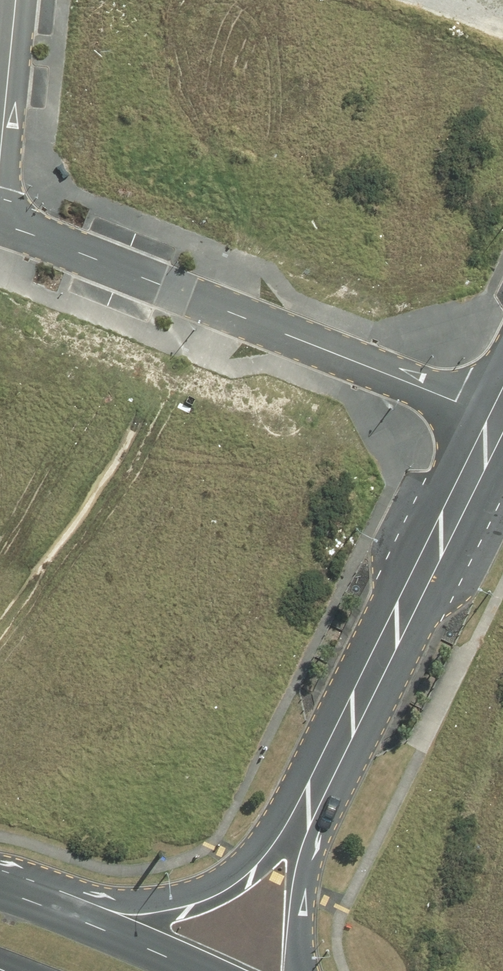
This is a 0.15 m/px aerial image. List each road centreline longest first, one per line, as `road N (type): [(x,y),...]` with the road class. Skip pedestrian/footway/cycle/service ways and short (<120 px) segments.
road 1 (unclassified): [(0,225),(502,419)]
road 2 (unclassified): [(310,804),(502,419)]
road 3 (unclassified): [(0,889),(125,915),(203,900),(246,876),(310,804)]
road 4 (secondary): [(0,889),(211,970)]
road 5 (unclassified): [(310,804),(304,970)]
road 6 (unclassified): [(0,139),(15,0)]

